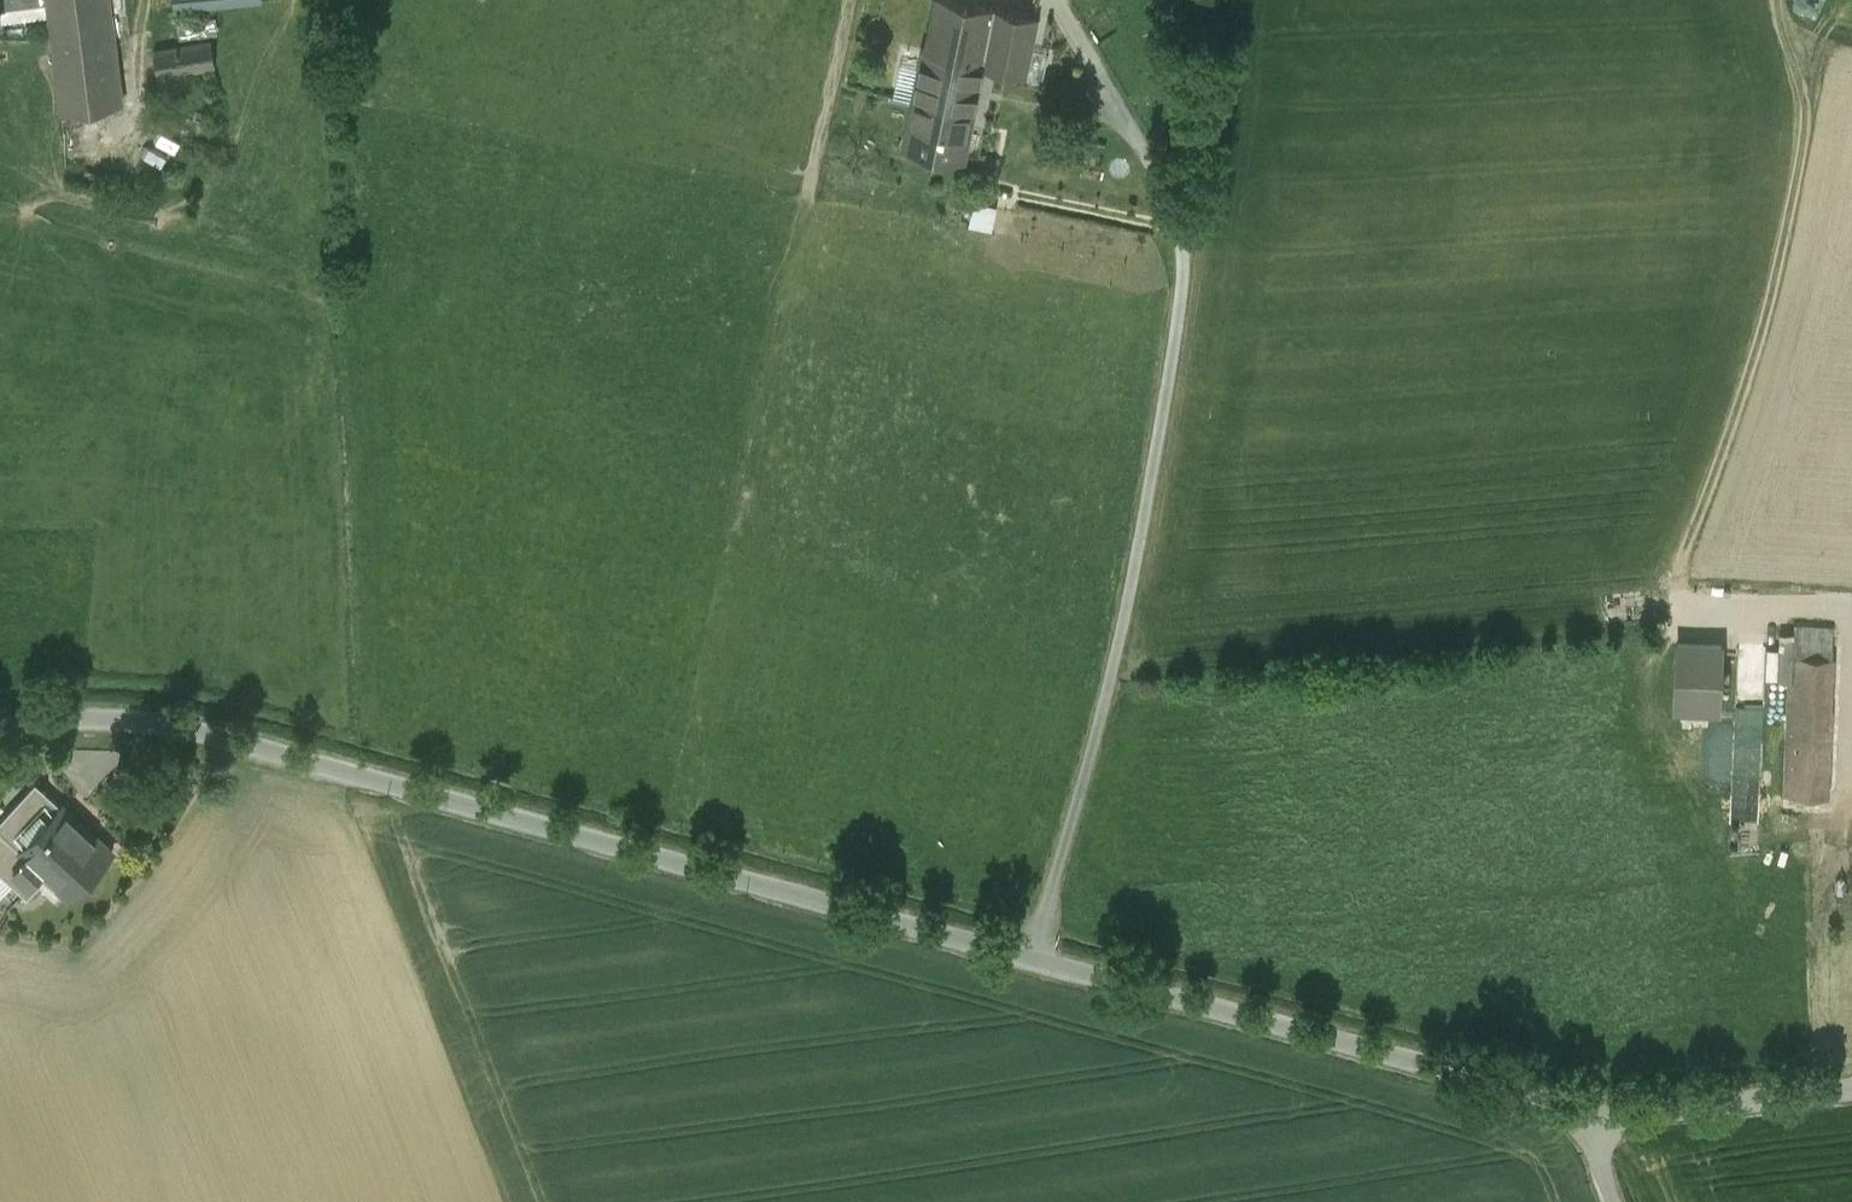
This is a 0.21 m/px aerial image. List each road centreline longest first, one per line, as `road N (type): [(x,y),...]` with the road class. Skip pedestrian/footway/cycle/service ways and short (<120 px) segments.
road 1 (unclassified): [(1580,1112),(219,738),(92,715),(0,727)]
road 2 (unclassified): [(1851,1086),(1580,1112)]

